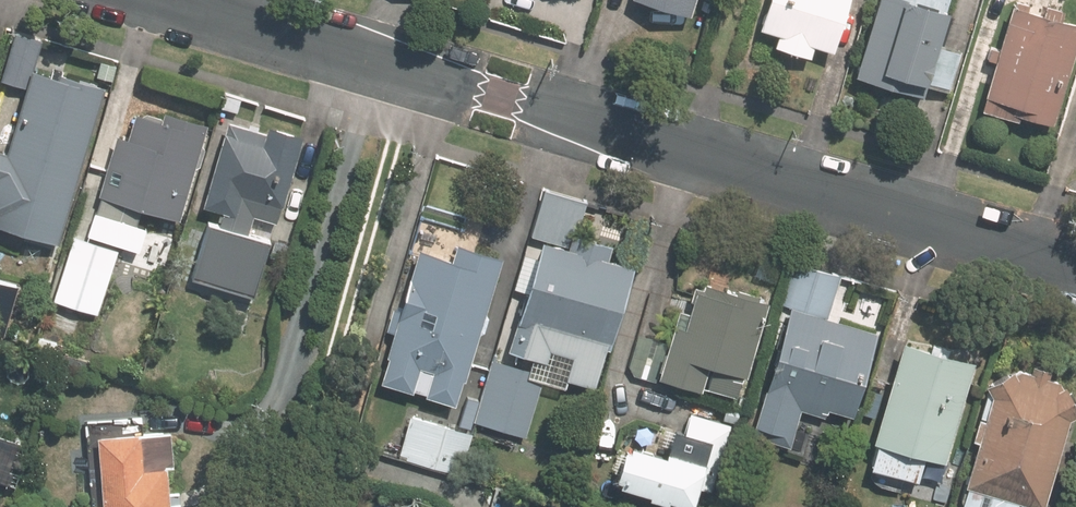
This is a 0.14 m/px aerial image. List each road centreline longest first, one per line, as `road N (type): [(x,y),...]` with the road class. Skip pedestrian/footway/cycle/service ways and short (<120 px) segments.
road 1 (residential): [(1075,265),(175,0)]

